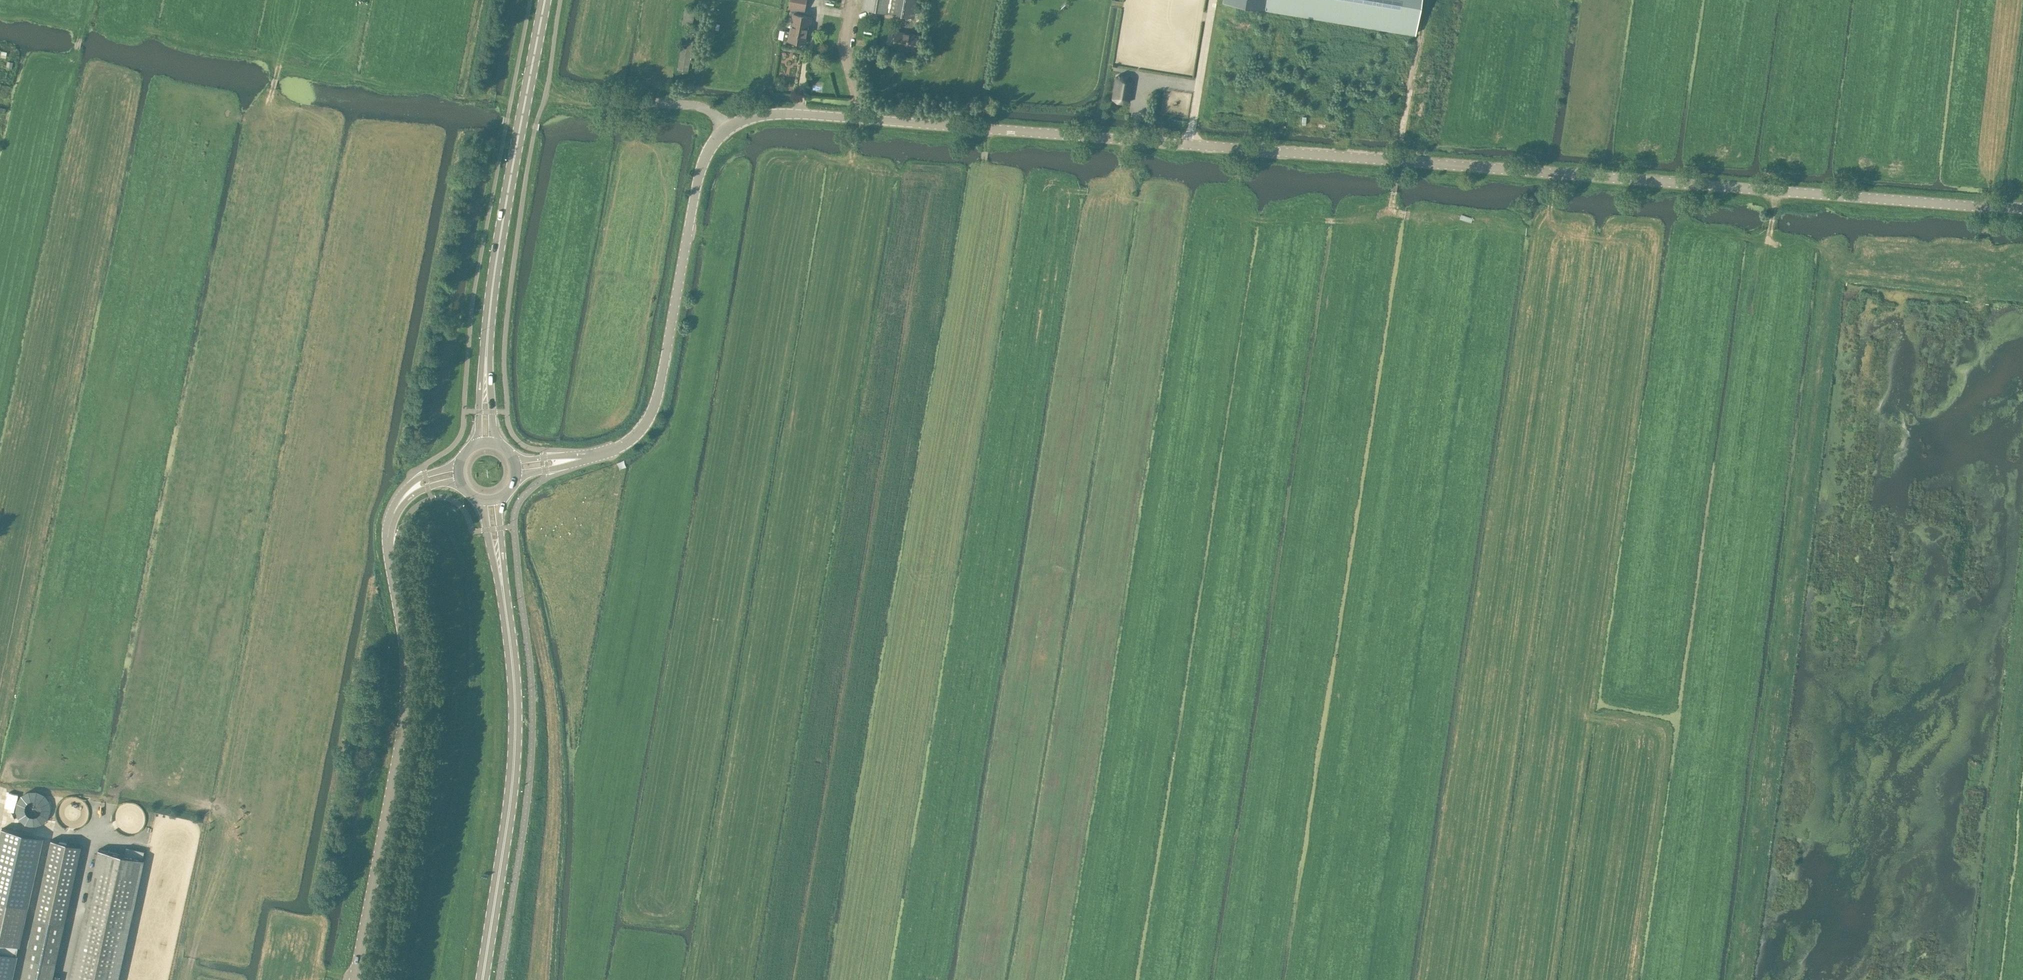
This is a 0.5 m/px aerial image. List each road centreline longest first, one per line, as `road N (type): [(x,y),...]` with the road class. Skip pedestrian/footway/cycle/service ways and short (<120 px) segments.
road 1 (unclassified): [(2022,208),(784,113),(725,129)]
road 2 (tertiary): [(406,495),(388,541),(405,650),(405,714),(352,979)]
road 3 (secondary): [(483,979),(514,786),(514,676),(499,560)]
road 4 (unclassified): [(725,129),(704,158),(658,401),(622,446),(570,460)]
road 5 (secondary): [(486,385),(498,258),(545,0)]
road 6 (unclassified): [(725,129),(703,108),(591,97)]

